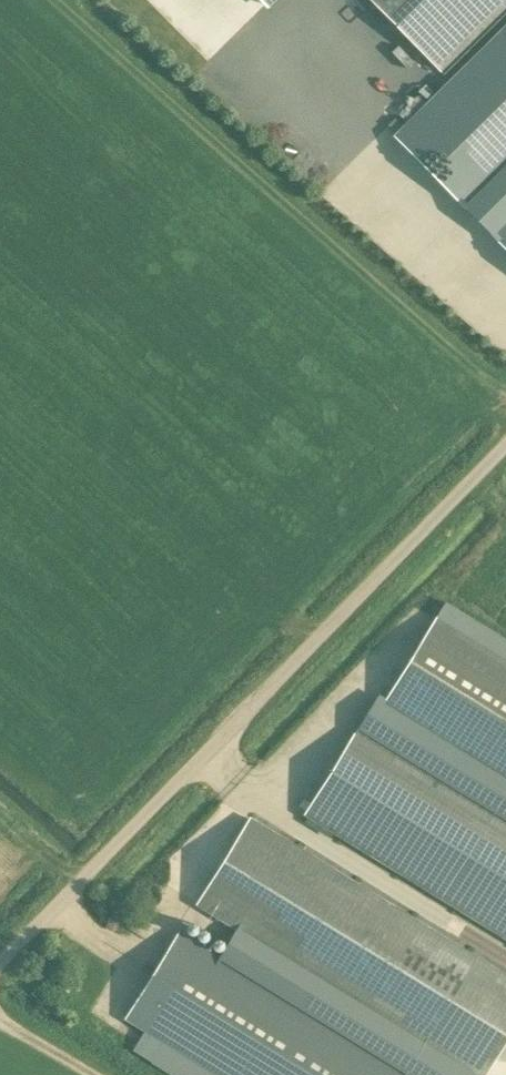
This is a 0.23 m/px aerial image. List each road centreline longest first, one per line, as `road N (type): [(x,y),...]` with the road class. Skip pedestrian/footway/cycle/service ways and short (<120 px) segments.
road 1 (unclassified): [(0,968),(117,859),(505,458)]
road 2 (track): [(40,0),(505,422)]

